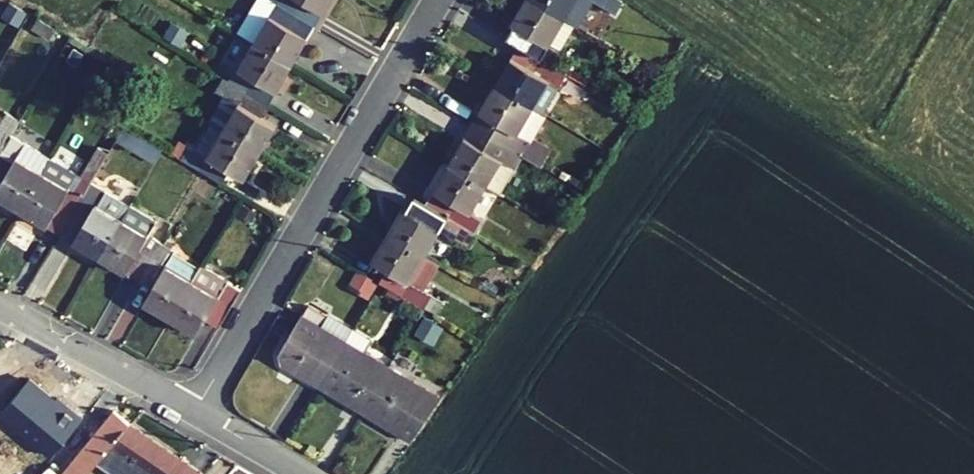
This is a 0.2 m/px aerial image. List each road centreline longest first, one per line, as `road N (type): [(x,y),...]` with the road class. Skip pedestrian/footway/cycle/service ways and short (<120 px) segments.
road 1 (residential): [(193,412),(437,0)]
road 2 (residential): [(0,306),(193,412)]
road 3 (residential): [(193,412),(300,473)]

